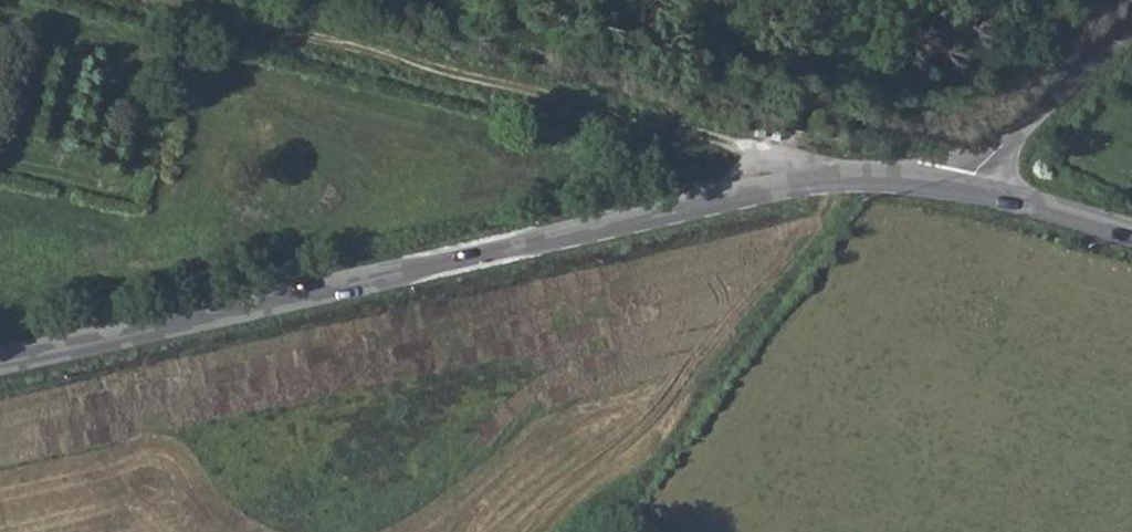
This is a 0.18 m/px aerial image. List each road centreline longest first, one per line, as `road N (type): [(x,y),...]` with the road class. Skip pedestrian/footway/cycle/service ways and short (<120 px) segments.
road 1 (tertiary): [(0,369),(787,185),(882,176),(968,187)]
road 2 (track): [(787,185),(729,139),(199,0)]
road 3 (unclassified): [(968,187),(1001,141),(1131,17)]
road 4 (tertiary): [(1131,231),(968,187)]

